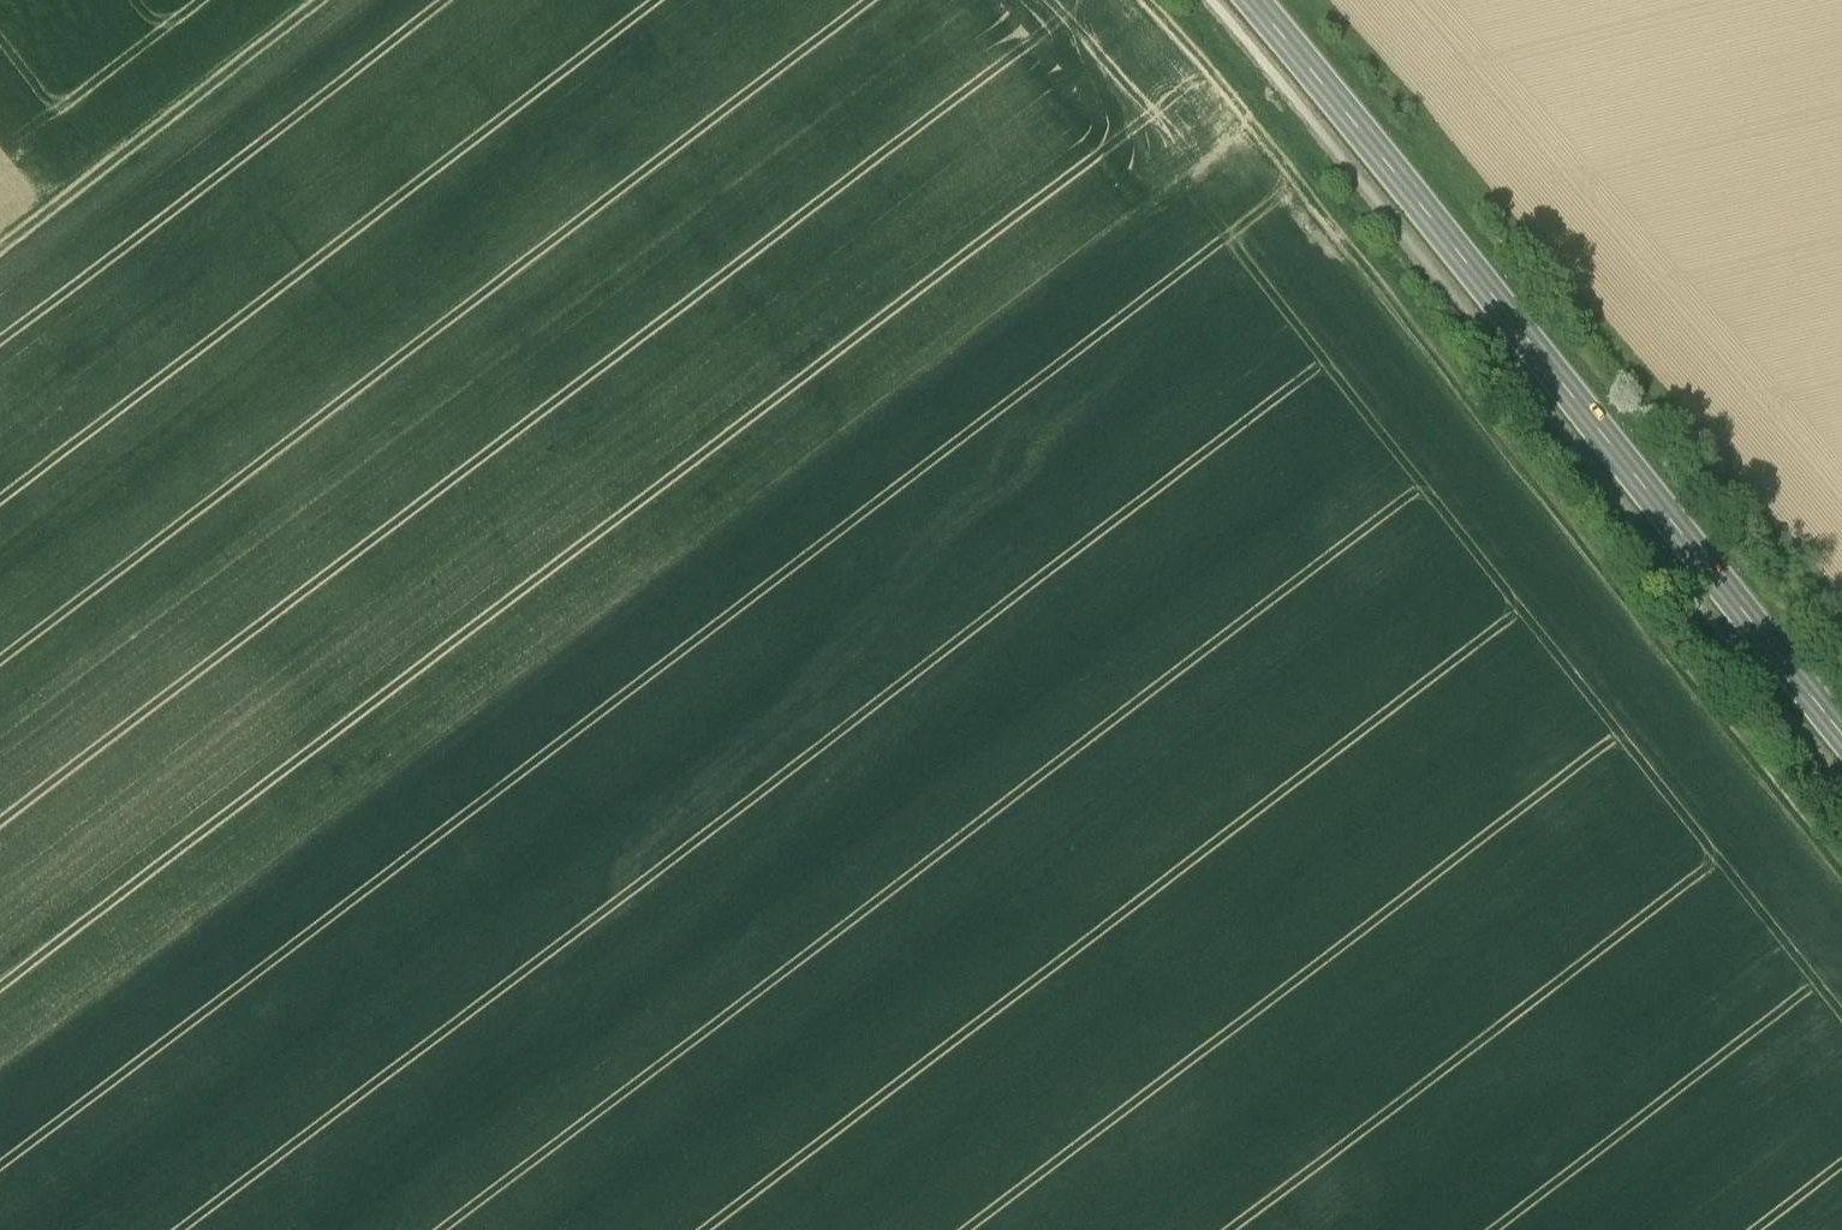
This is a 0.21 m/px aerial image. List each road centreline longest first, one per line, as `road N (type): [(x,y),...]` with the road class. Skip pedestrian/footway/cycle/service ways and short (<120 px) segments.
road 1 (tertiary): [(1841,731),(1253,0)]
road 2 (track): [(334,0),(0,251)]

